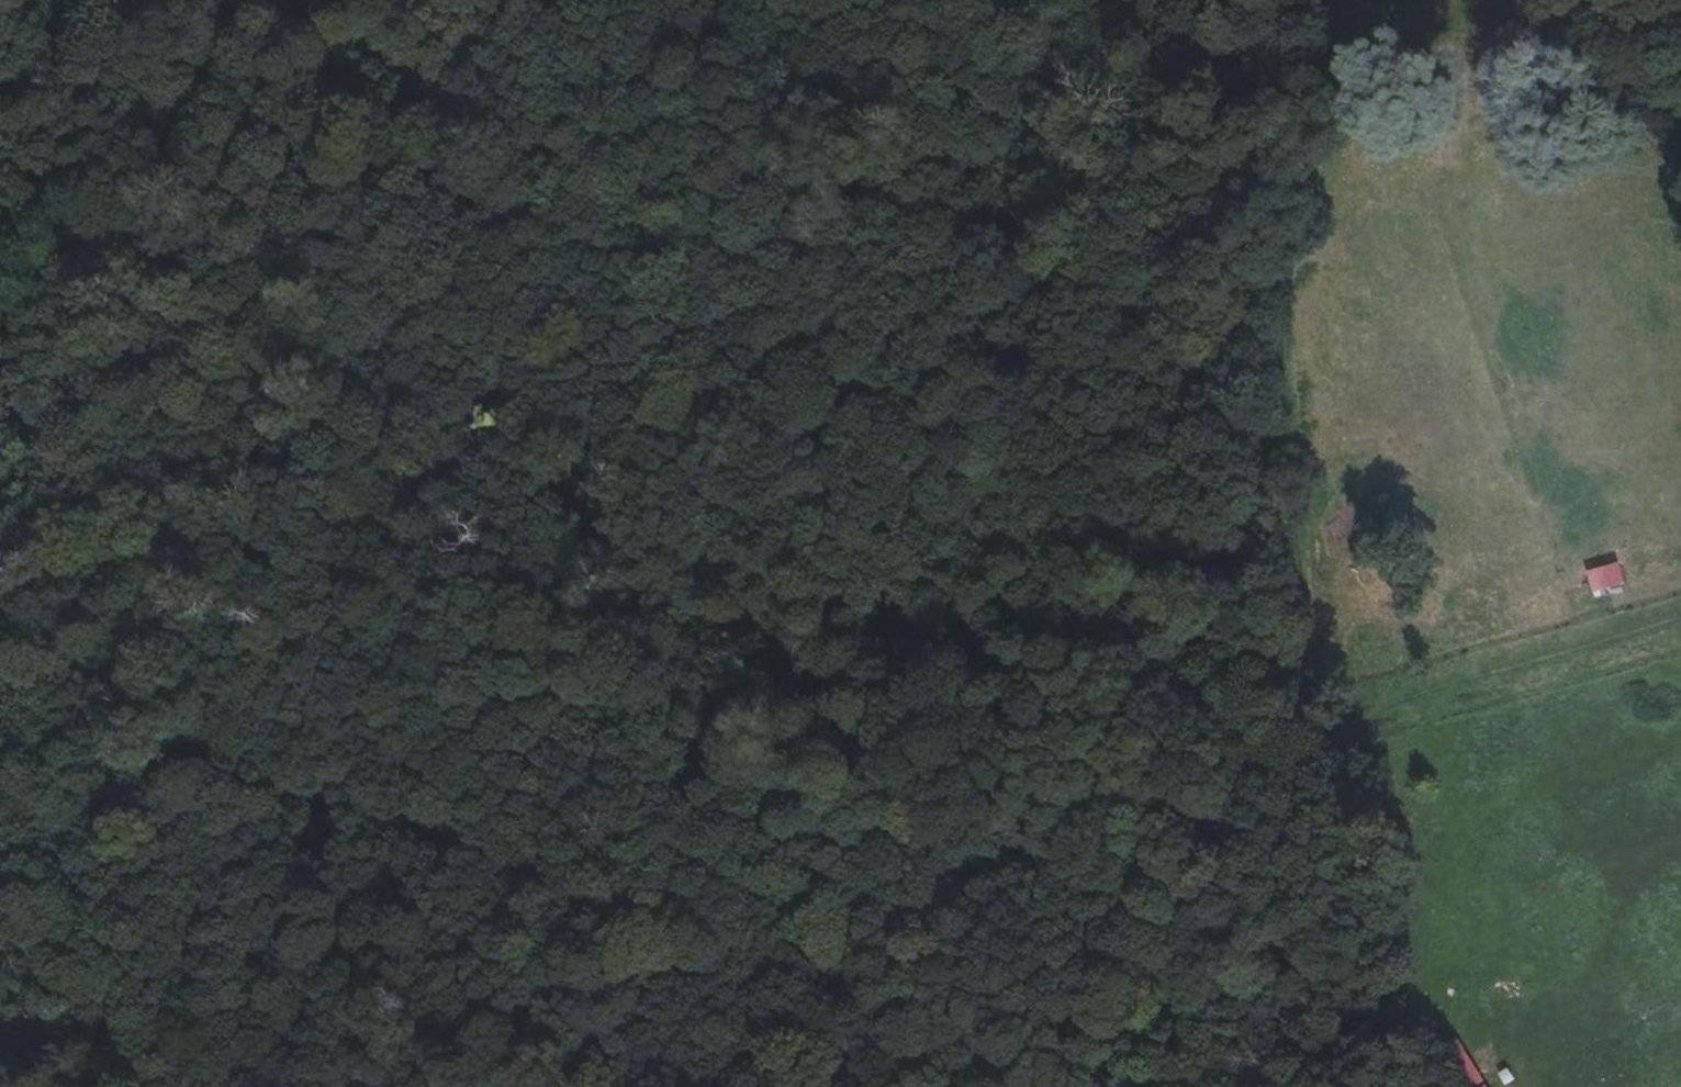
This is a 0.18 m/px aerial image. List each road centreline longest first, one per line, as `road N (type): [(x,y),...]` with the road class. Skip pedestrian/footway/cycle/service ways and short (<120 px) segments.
road 1 (track): [(0,730),(28,815),(103,957),(142,1086)]
road 2 (track): [(1680,154),(1657,122),(1626,0)]

